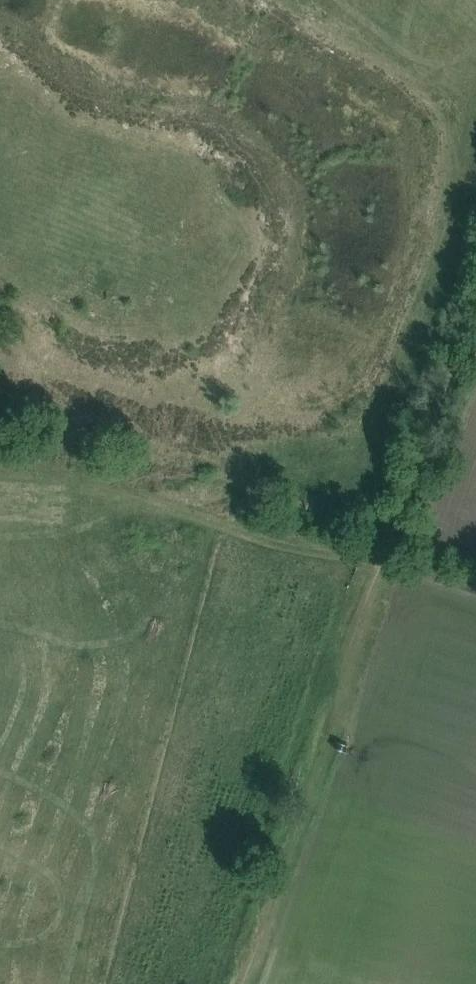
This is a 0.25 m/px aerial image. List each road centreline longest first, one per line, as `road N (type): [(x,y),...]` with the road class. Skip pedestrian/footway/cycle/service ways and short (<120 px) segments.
road 1 (track): [(241,983),(475,283)]

